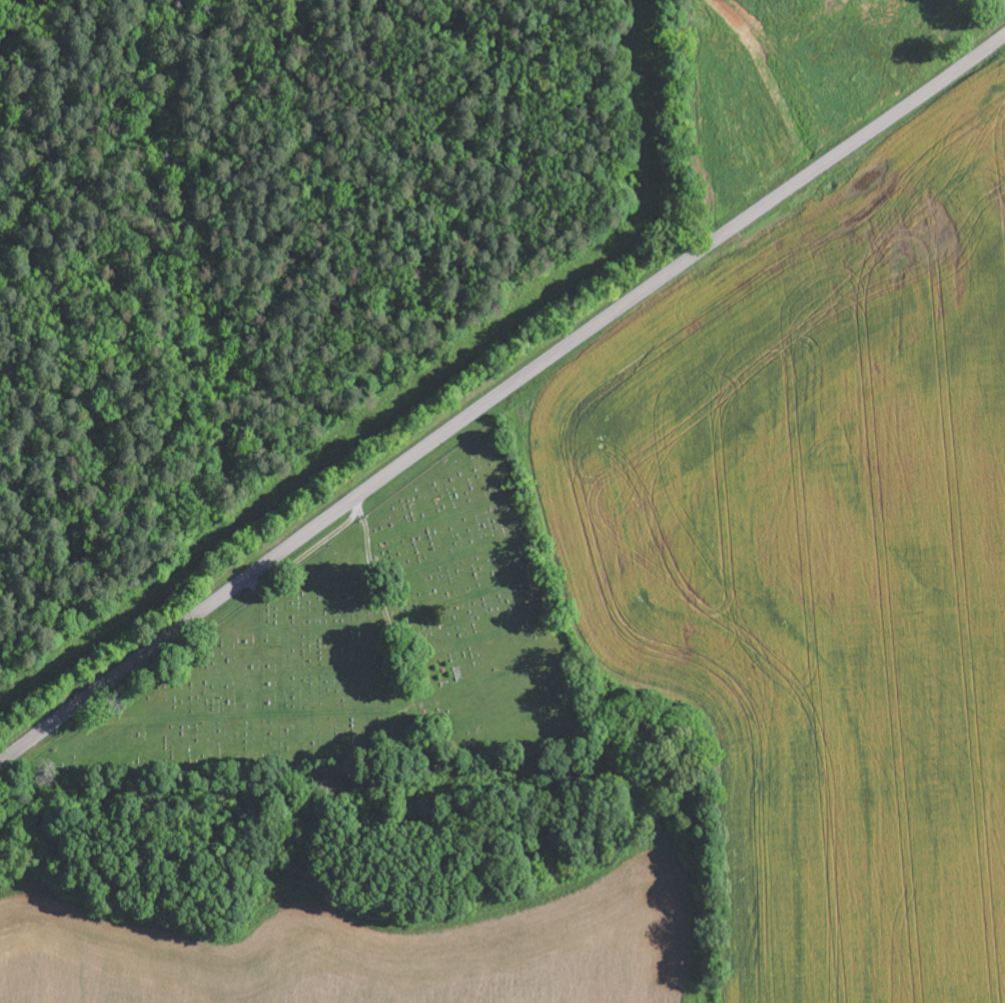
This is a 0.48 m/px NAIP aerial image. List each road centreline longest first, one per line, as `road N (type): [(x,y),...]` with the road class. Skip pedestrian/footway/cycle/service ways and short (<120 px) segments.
road 1 (tertiary): [(0,765),(703,250)]
road 2 (tertiary): [(703,250),(1004,35)]

